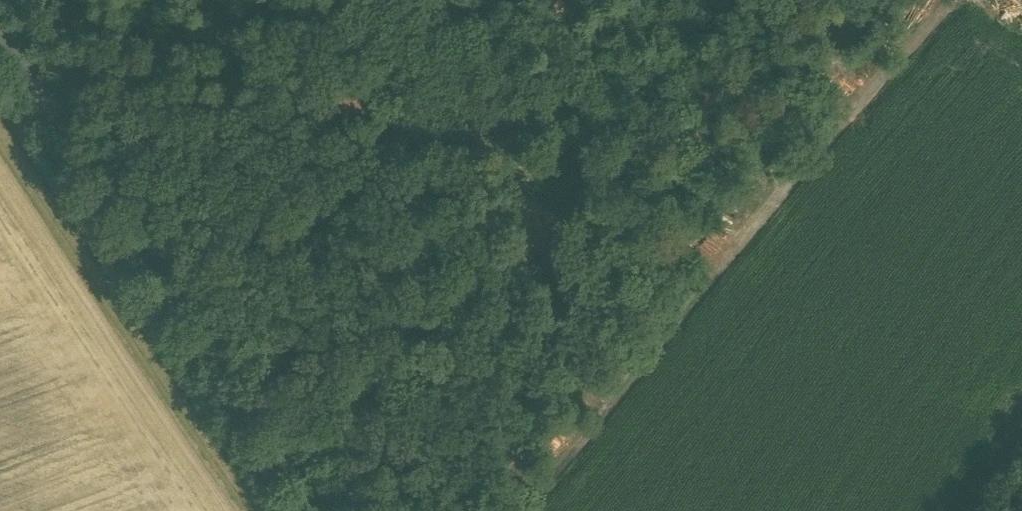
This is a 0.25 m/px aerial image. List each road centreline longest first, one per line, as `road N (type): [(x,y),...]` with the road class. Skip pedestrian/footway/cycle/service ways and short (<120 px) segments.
road 1 (unclassified): [(332,510),(0,24)]

